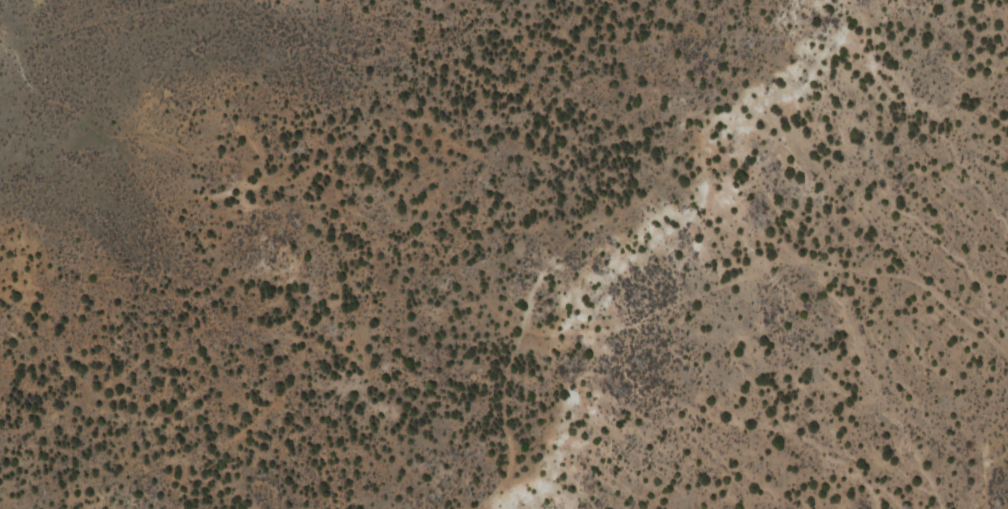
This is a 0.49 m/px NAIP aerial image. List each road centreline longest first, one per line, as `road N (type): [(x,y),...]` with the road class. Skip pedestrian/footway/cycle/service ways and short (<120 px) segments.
road 1 (track): [(477,508),(510,468),(506,380),(538,279),(583,229),(631,205),(668,167),(680,124),(679,85),(663,0)]

